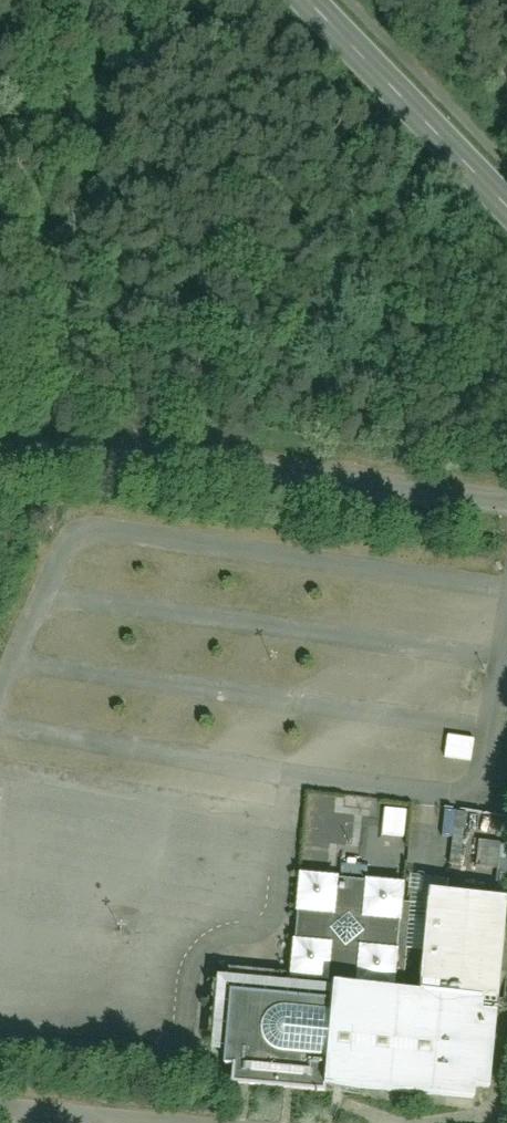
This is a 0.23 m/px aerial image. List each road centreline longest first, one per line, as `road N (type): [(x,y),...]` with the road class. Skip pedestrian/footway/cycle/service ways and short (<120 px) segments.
road 1 (residential): [(506,498),(191,474),(0,471)]
road 2 (primary): [(506,198),(326,0)]
road 3 (residential): [(219,1122),(0,1109)]

